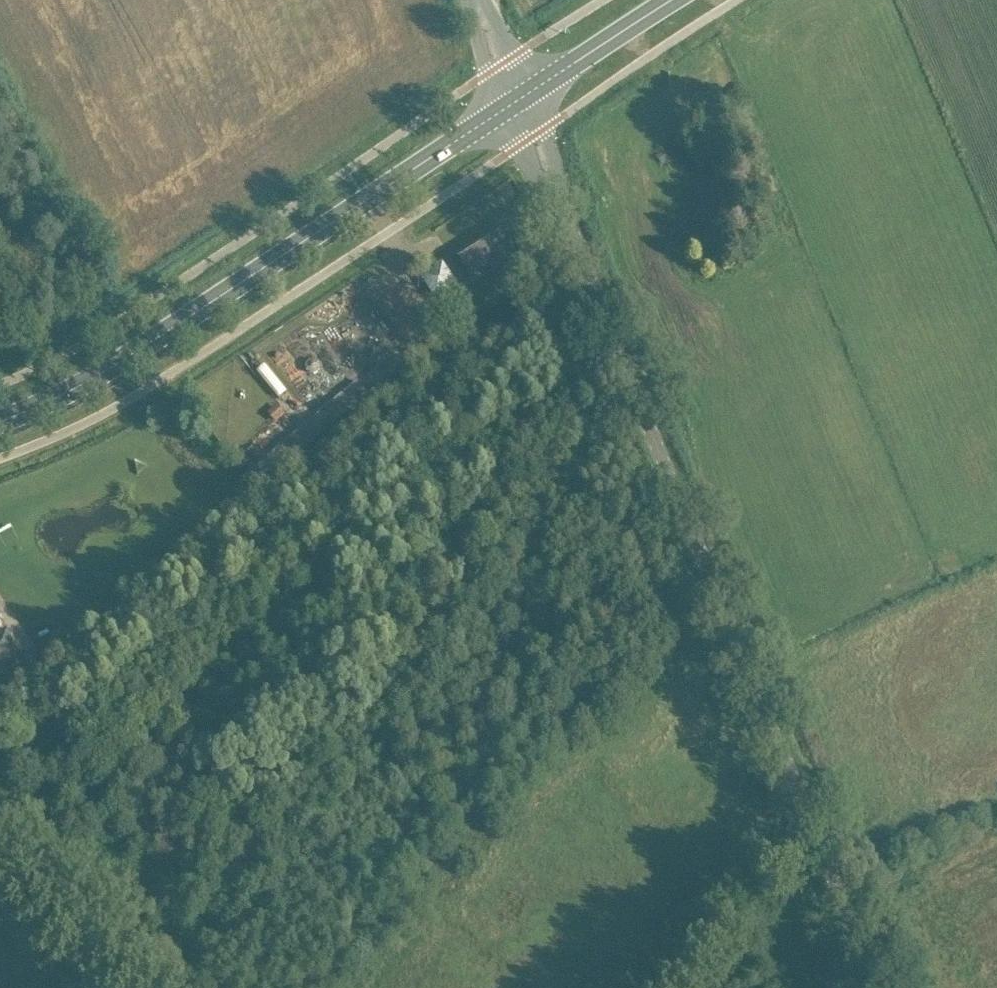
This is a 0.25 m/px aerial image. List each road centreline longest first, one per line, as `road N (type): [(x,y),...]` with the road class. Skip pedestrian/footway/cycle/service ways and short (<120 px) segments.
road 1 (tertiary): [(890,987),(519,101)]
road 2 (secondary): [(0,422),(44,407),(519,101)]
road 3 (track): [(822,821),(686,987)]
road 4 (secondary): [(519,101),(680,0)]
road 5 (track): [(109,987),(0,889)]

